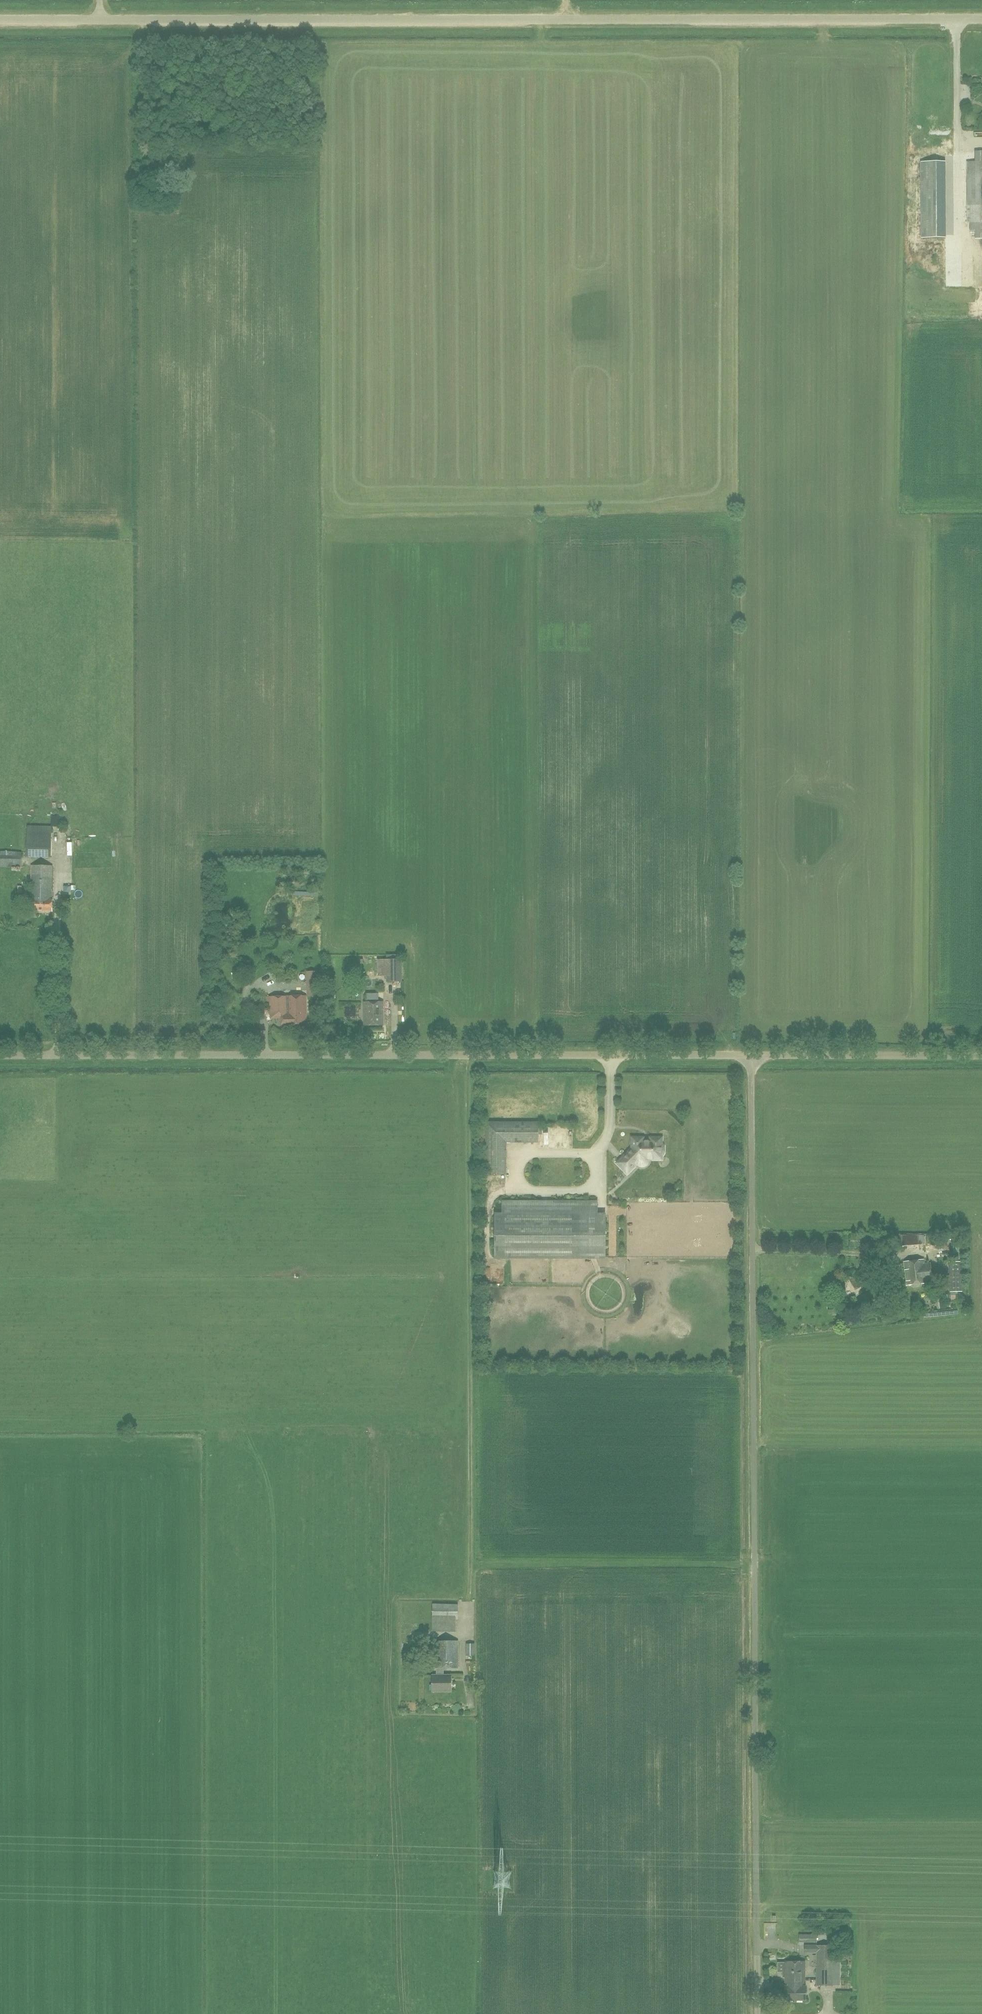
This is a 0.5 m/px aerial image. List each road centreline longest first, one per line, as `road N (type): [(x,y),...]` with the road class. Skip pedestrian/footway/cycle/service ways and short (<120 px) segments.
road 1 (unclassified): [(981,19),(0,22)]
road 2 (unclassified): [(756,2013),(751,1055)]
road 3 (unclassified): [(751,1055),(0,1055)]
road 4 (track): [(469,1056),(470,1610)]
road 5 (unclassified): [(981,1055),(751,1055)]

